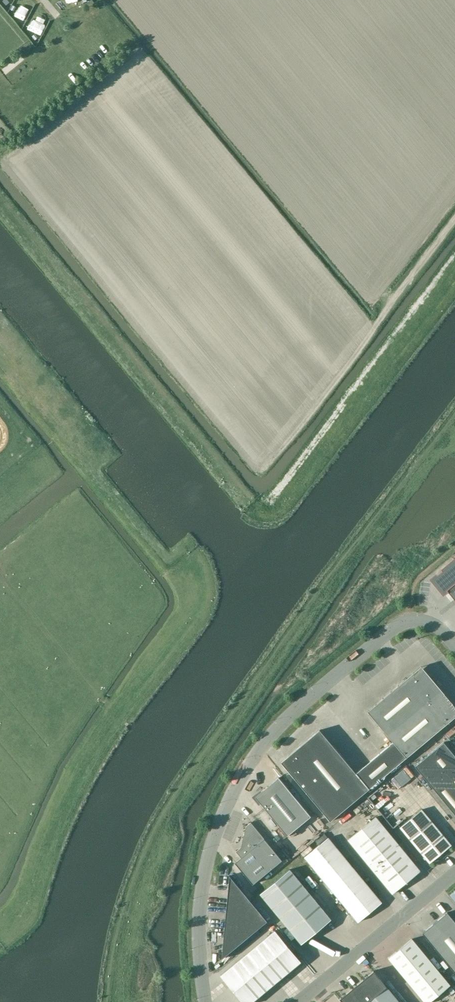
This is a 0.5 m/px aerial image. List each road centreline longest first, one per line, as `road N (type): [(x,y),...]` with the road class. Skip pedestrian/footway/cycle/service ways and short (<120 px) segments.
road 1 (unclassified): [(205,1001),(199,931),(207,867),(231,796),(267,741),(395,626),(424,620),(454,648)]
road 2 (unclassified): [(297,1001),(454,872)]

